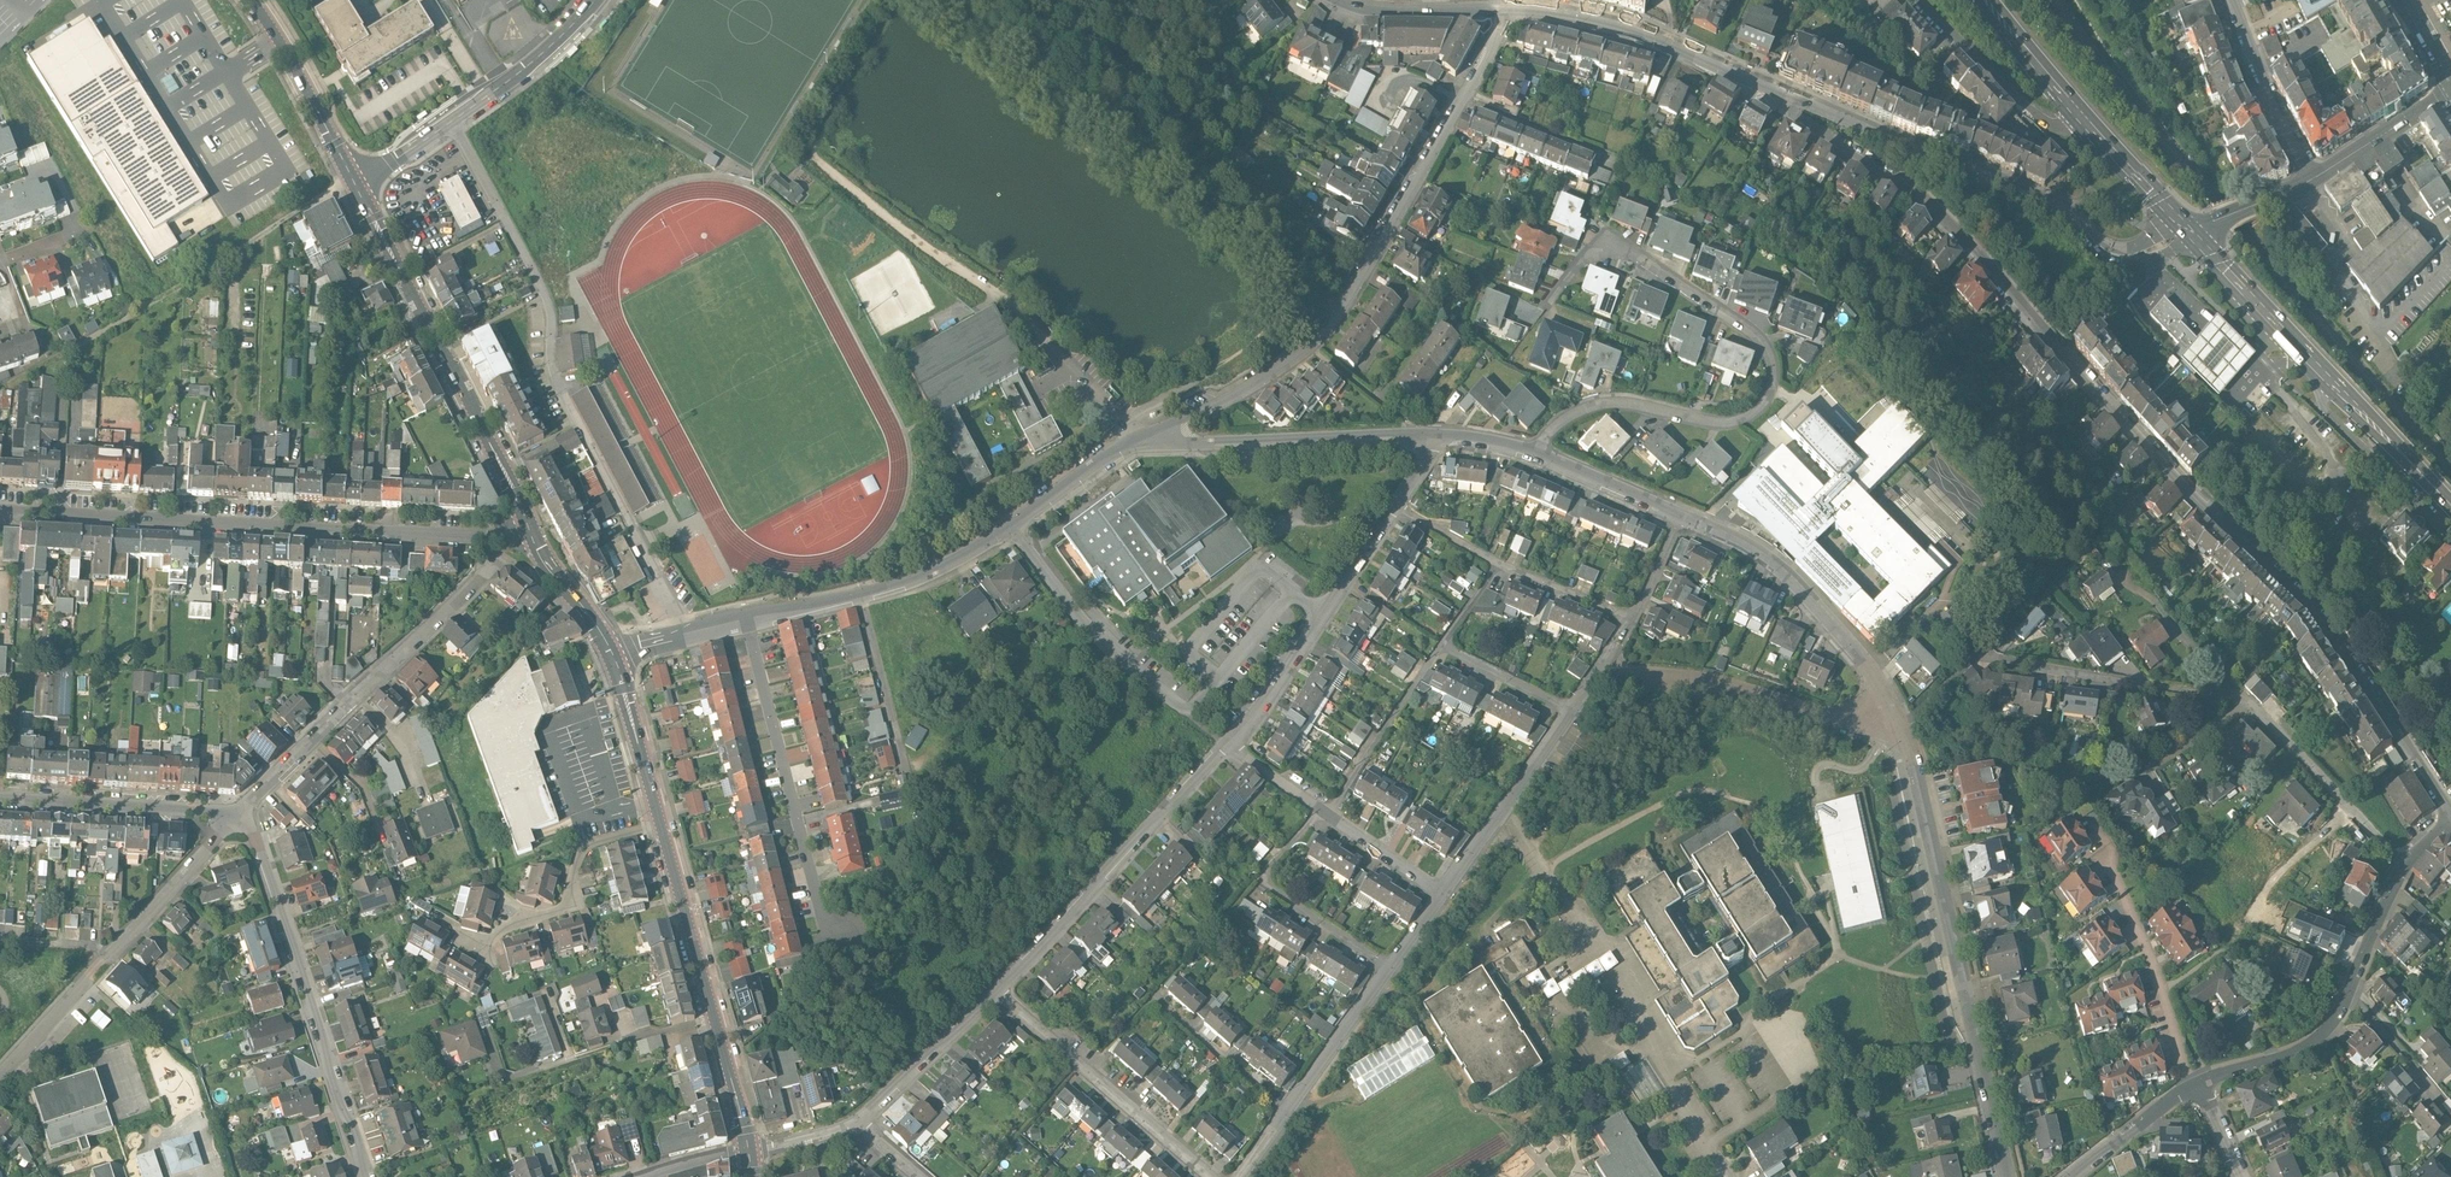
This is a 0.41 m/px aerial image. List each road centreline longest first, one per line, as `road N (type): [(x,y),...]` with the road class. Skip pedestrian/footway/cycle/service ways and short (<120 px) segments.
road 1 (residential): [(1780,81),(1784,102),(1946,214),(2319,606),(2450,814)]
road 2 (residential): [(1681,511),(1759,553),(1842,627),(1876,686),(1906,758),(2008,1176)]
road 3 (track): [(949,0),(1201,189),(1281,268),(1283,305),(1262,339),(1122,420)]
road 4 (residential): [(1503,3),(1485,58),(1366,272),(1326,326),(1213,402),(1132,439)]
road 5 (residential): [(1537,449),(1559,419),(1589,404),(1639,401),(1732,417),(1757,407),(1772,384),(1773,362),(1761,337),(1630,249),(1599,248),(1550,297)]
road 6 (residential): [(529,532),(479,537),(0,513)]
road 7 (tertiary): [(2189,225),(2139,244),(2110,244),(2045,194),(1780,81)]
road 8 (residential): [(692,637),(557,382),(538,281)]
road 9 (tertiary): [(357,185),(529,532)]
road 10 (residential): [(234,817),(259,842),(362,1176)]
road 11 (residential): [(234,817),(490,572)]
road 12 (residential): [(0,1075),(234,817)]
road 13 (residential): [(998,989),(1228,743)]
road 14 (tertiary): [(747,1150),(663,828)]
road 15 (residential): [(847,933),(822,916),(747,624)]
road 16 (residential): [(1132,439),(1443,431)]
road 17 (tertiary): [(1780,81),(1613,14),(1503,3)]
road 18 (residential): [(1228,743),(1279,680),(1392,505)]
road 19 (residential): [(747,624),(918,580),(1010,523)]
road 20 (residential): [(998,989),(1208,1176)]
road 21 (residential): [(2247,700),(1985,656)]
road 22 (unclassified): [(1010,523),(1092,632),(1183,709)]
road 23 (track): [(811,153),(1014,307)]
road 24 (residential): [(1315,803),(1258,878),(1390,966)]
road 25 (residential): [(2106,854),(2199,1079)]
road 26 (residential): [(491,947),(517,923),(576,906),(583,848),(663,828)]
road 27 (residential): [(0,797),(234,817)]
road 28 (residential): [(2319,360),(2322,404),(2450,536)]
road 29 (residential): [(1442,890),(1571,706)]
road 30 (residential): [(2402,860),(2247,700)]
road 31 (tertiary): [(253,0),(357,185)]
road 32 (residential): [(1923,0),(2038,111),(2063,119),(2085,110)]
road 33 (residential): [(2318,176),(2277,109),(2231,0)]
road 34 (residential): [(1438,649),(1325,810)]
road 35 (residential): [(858,1122),(998,989)]
road 36 (primary): [(2319,360),(2189,225)]
road 37 (tertiary): [(452,121),(536,57),(591,0)]
road 38 (residential): [(452,121),(538,281)]
road 39 (residential): [(2349,990),(2310,1041),(2199,1079)]
road 40 (residential): [(1150,996),(1290,1106)]
road 41 (tertiary): [(663,828),(614,658)]
road 42 (residential): [(1290,1106),(1390,966)]
road 43 (residential): [(2199,1079),(2069,1176)]
road 44 (tertiary): [(1503,3),(1346,0)]
road 45 (tertiary): [(2450,91),(2318,176)]
road 46 (residential): [(1537,449),(1681,511)]
road 47 (primary): [(2085,110),(2189,225)]
road 48 (tertiary): [(614,658),(529,532)]
road 49 (residential): [(1010,523),(1132,439)]
road 50 (primary): [(2350,393),(2450,500)]
road 51 (residential): [(1571,706),(1438,649)]
road 52 (residential): [(1630,617),(1497,563)]
road 53 (primary): [(1994,0),(2085,110)]
road 54 (residential): [(1325,810),(1442,890)]
road 55 (residential): [(2402,860),(2349,990)]
road 56 (tertiary): [(2318,176),(2189,225)]
road 57 (residential): [(2433,1085),(2349,990)]
road 58 (residential): [(2145,769),(2247,700)]

